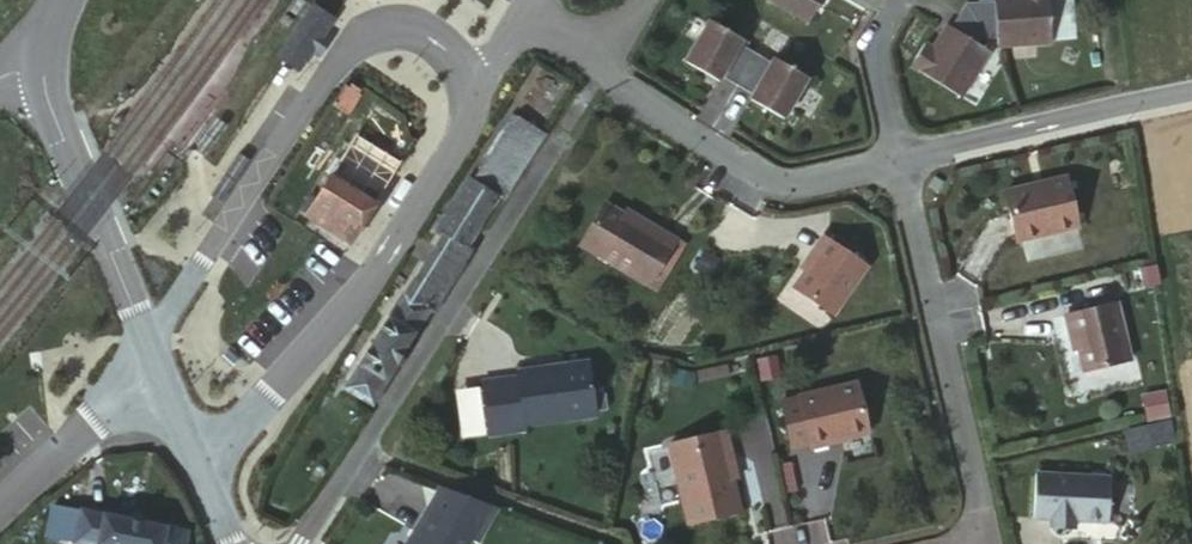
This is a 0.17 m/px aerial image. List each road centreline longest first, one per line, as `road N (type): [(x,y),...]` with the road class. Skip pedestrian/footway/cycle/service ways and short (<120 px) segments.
road 1 (residential): [(596,73),(300,543)]
road 2 (unclassified): [(273,393),(347,308),(459,136),(509,19)]
road 3 (residential): [(901,158),(987,500),(971,543)]
road 4 (tertiary): [(46,52),(48,99),(100,216),(155,381)]
road 5 (residential): [(596,73),(772,183),(901,158)]
road 6 (residential): [(1191,95),(901,158)]
road 7 (residential): [(901,158),(872,33),(891,0)]

